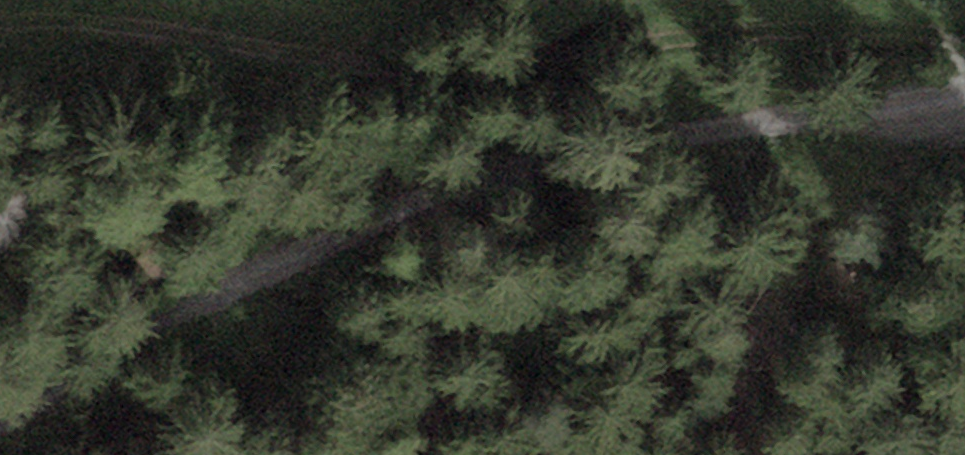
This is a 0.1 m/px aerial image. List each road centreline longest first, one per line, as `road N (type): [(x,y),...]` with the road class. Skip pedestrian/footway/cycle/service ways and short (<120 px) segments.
road 1 (track): [(0,421),(205,293),(525,165),(964,94)]
road 2 (track): [(0,25),(137,27),(465,69),(892,30),(957,41),(964,56)]

